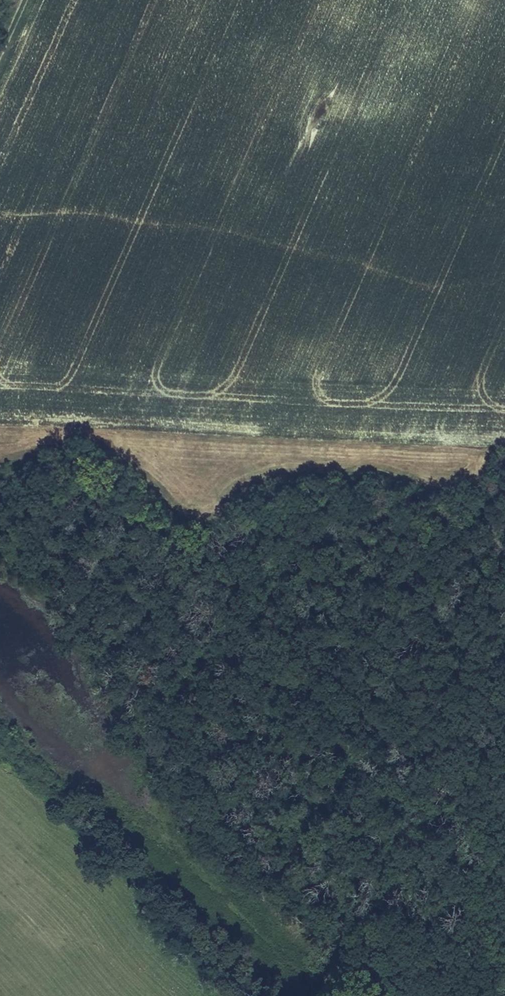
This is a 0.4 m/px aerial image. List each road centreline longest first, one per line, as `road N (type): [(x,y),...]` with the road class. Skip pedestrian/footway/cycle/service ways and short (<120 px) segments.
road 1 (track): [(388,995),(236,850)]

